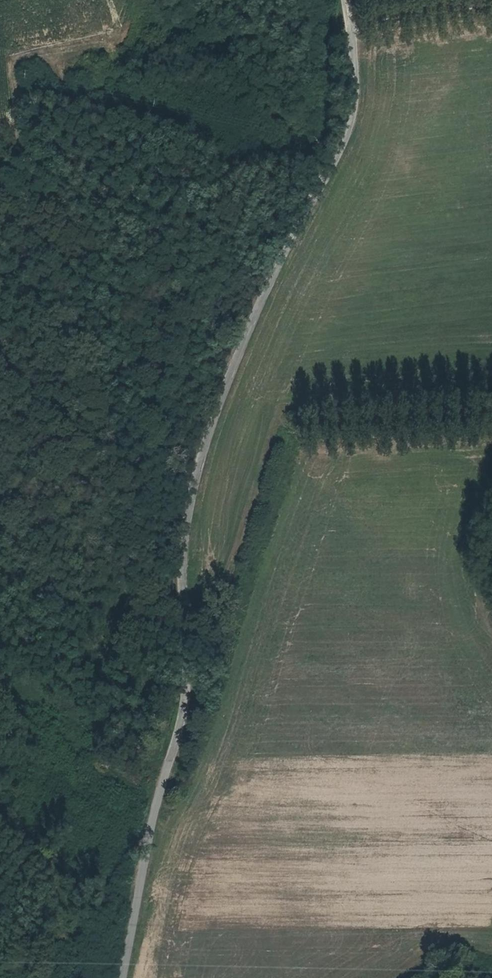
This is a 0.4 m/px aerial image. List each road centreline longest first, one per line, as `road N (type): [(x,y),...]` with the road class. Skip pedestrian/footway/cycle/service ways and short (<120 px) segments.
road 1 (unclassified): [(158,792),(184,690),(183,538),(195,472),(251,320),(352,119),(345,0)]
road 2 (tertiary): [(121,977),(158,792)]
road 3 (track): [(349,32),(491,9)]

